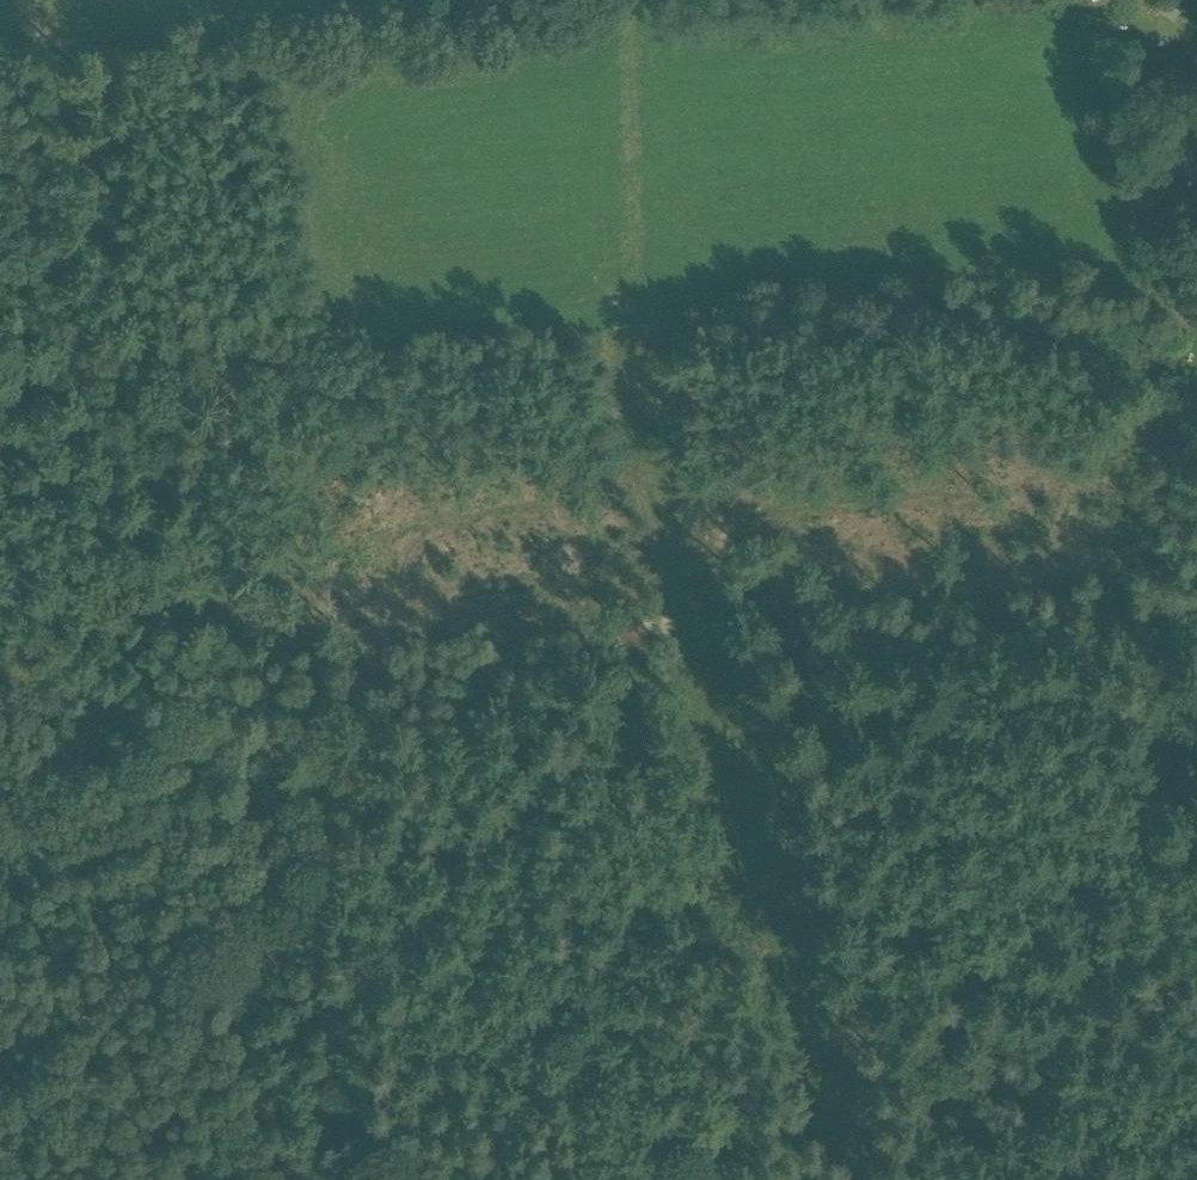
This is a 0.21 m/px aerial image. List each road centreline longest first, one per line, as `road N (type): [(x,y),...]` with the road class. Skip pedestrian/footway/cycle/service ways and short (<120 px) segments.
road 1 (track): [(1196,608),(87,717)]
road 2 (track): [(335,1179),(230,703)]

